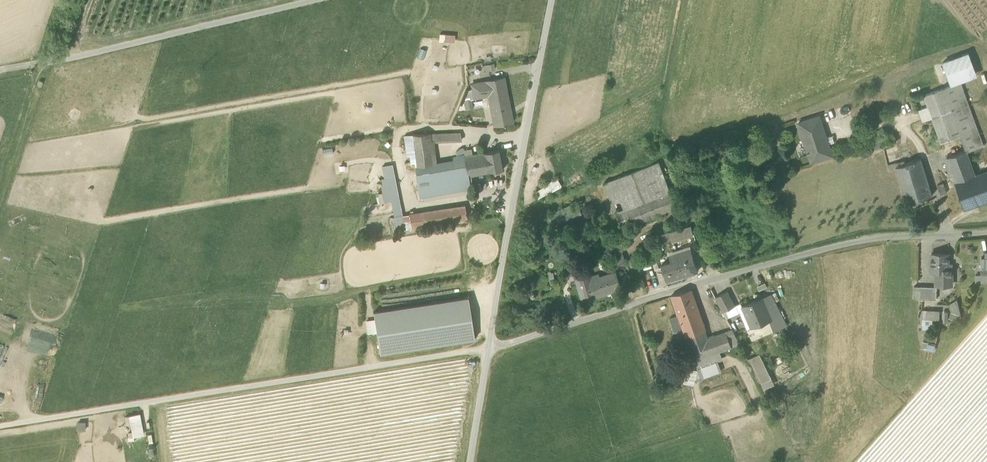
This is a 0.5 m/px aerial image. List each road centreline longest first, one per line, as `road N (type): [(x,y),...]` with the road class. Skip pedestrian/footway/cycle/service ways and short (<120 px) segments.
road 1 (track): [(0,425),(489,347),(470,461)]
road 2 (unclassified): [(986,233),(864,239),(489,347)]
road 3 (unclassified): [(552,0),(489,347)]
road 4 (track): [(0,70),(313,0)]
road 5 (track): [(0,194),(46,62)]

